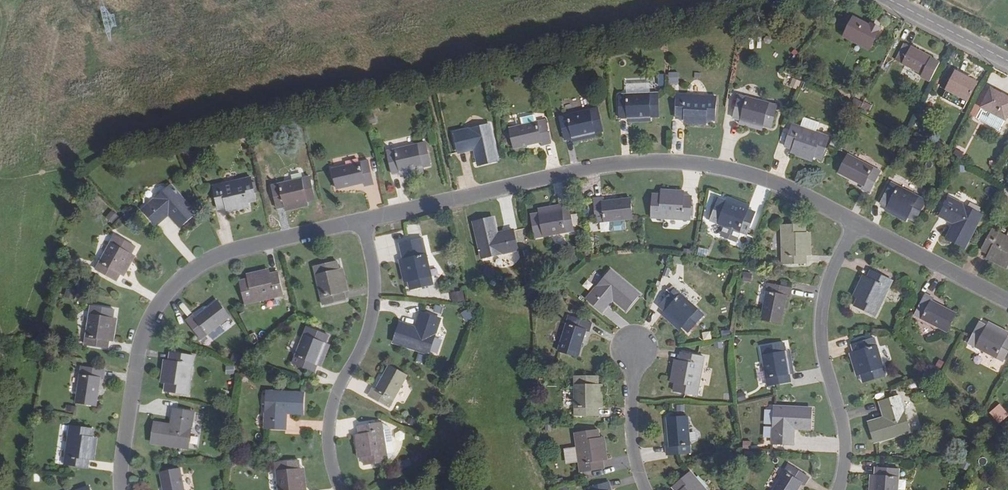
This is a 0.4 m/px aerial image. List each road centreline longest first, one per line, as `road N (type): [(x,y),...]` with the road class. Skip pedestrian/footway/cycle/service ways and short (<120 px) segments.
road 1 (unclassified): [(361,221),(623,161),(723,168),(850,222)]
road 2 (unclassified): [(120,489),(134,358),(161,295),(193,266),(233,248),(361,221)]
road 3 (unclassified): [(337,489),(326,455),(328,419),(370,312),(361,221)]
road 4 (unclassified): [(850,222),(824,328),(825,364),(847,439),(846,489)]
road 5 (unclassified): [(850,222),(1007,307)]
road 6 (residential): [(887,0),(1007,62)]
road 7 (unclassified): [(639,364),(632,415),(645,489)]

